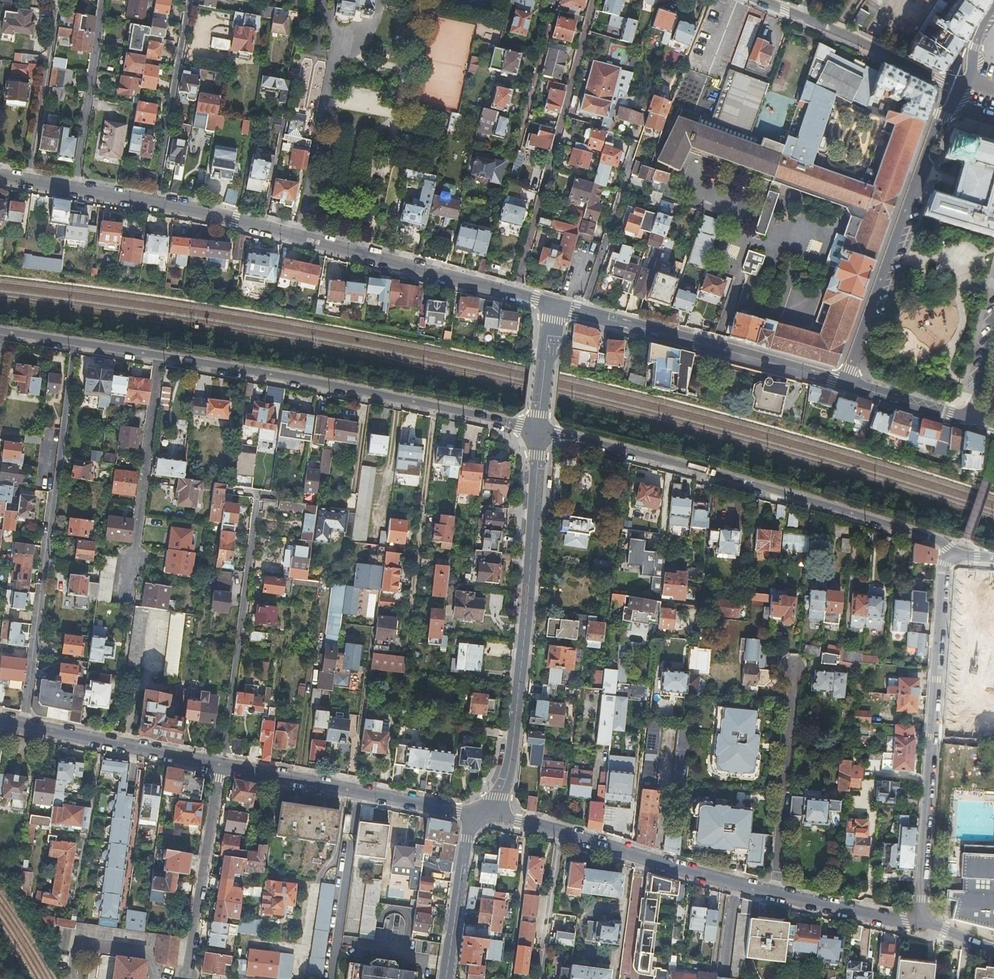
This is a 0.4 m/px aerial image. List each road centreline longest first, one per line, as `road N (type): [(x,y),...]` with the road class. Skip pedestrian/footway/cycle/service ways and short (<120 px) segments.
road 1 (residential): [(540,430),(936,539),(954,555)]
road 2 (residential): [(494,815),(507,781),(526,625),(540,430)]
road 3 (residential): [(75,342),(23,725)]
road 4 (residential): [(920,920),(945,564),(954,555)]
road 5 (residential): [(846,383),(551,304)]
road 6 (residential): [(846,383),(936,124),(951,106)]
road 7 (residential): [(551,304),(264,226)]
road 8 (residential): [(160,356),(435,406)]
road 9 (residential): [(257,497),(223,766)]
road 10 (residential): [(473,812),(223,766)]
road 11 (residential): [(406,653),(435,406)]
road 12 (residential): [(129,597),(160,356)]
road 13 (residential): [(792,666),(776,892)]
road 14 (residential): [(776,892),(560,833)]
road 15 (residential): [(302,12),(264,226)]
road 16 (residential): [(762,0),(959,86)]
road 17 (residential): [(223,766),(187,975)]
road 18 (residential): [(154,202),(189,0)]
road 19 (residential): [(223,766),(23,725)]
road 20 (residential): [(103,0),(75,188)]
road 21 (residential): [(445,978),(473,812)]
road 22 (residential): [(510,978),(529,824)]
road 23 (residential): [(920,920),(776,892)]
road 24 (residential): [(560,833),(540,978)]
road 25 (residential): [(973,422),(846,383)]
road 26 (residential): [(540,430),(551,304)]

